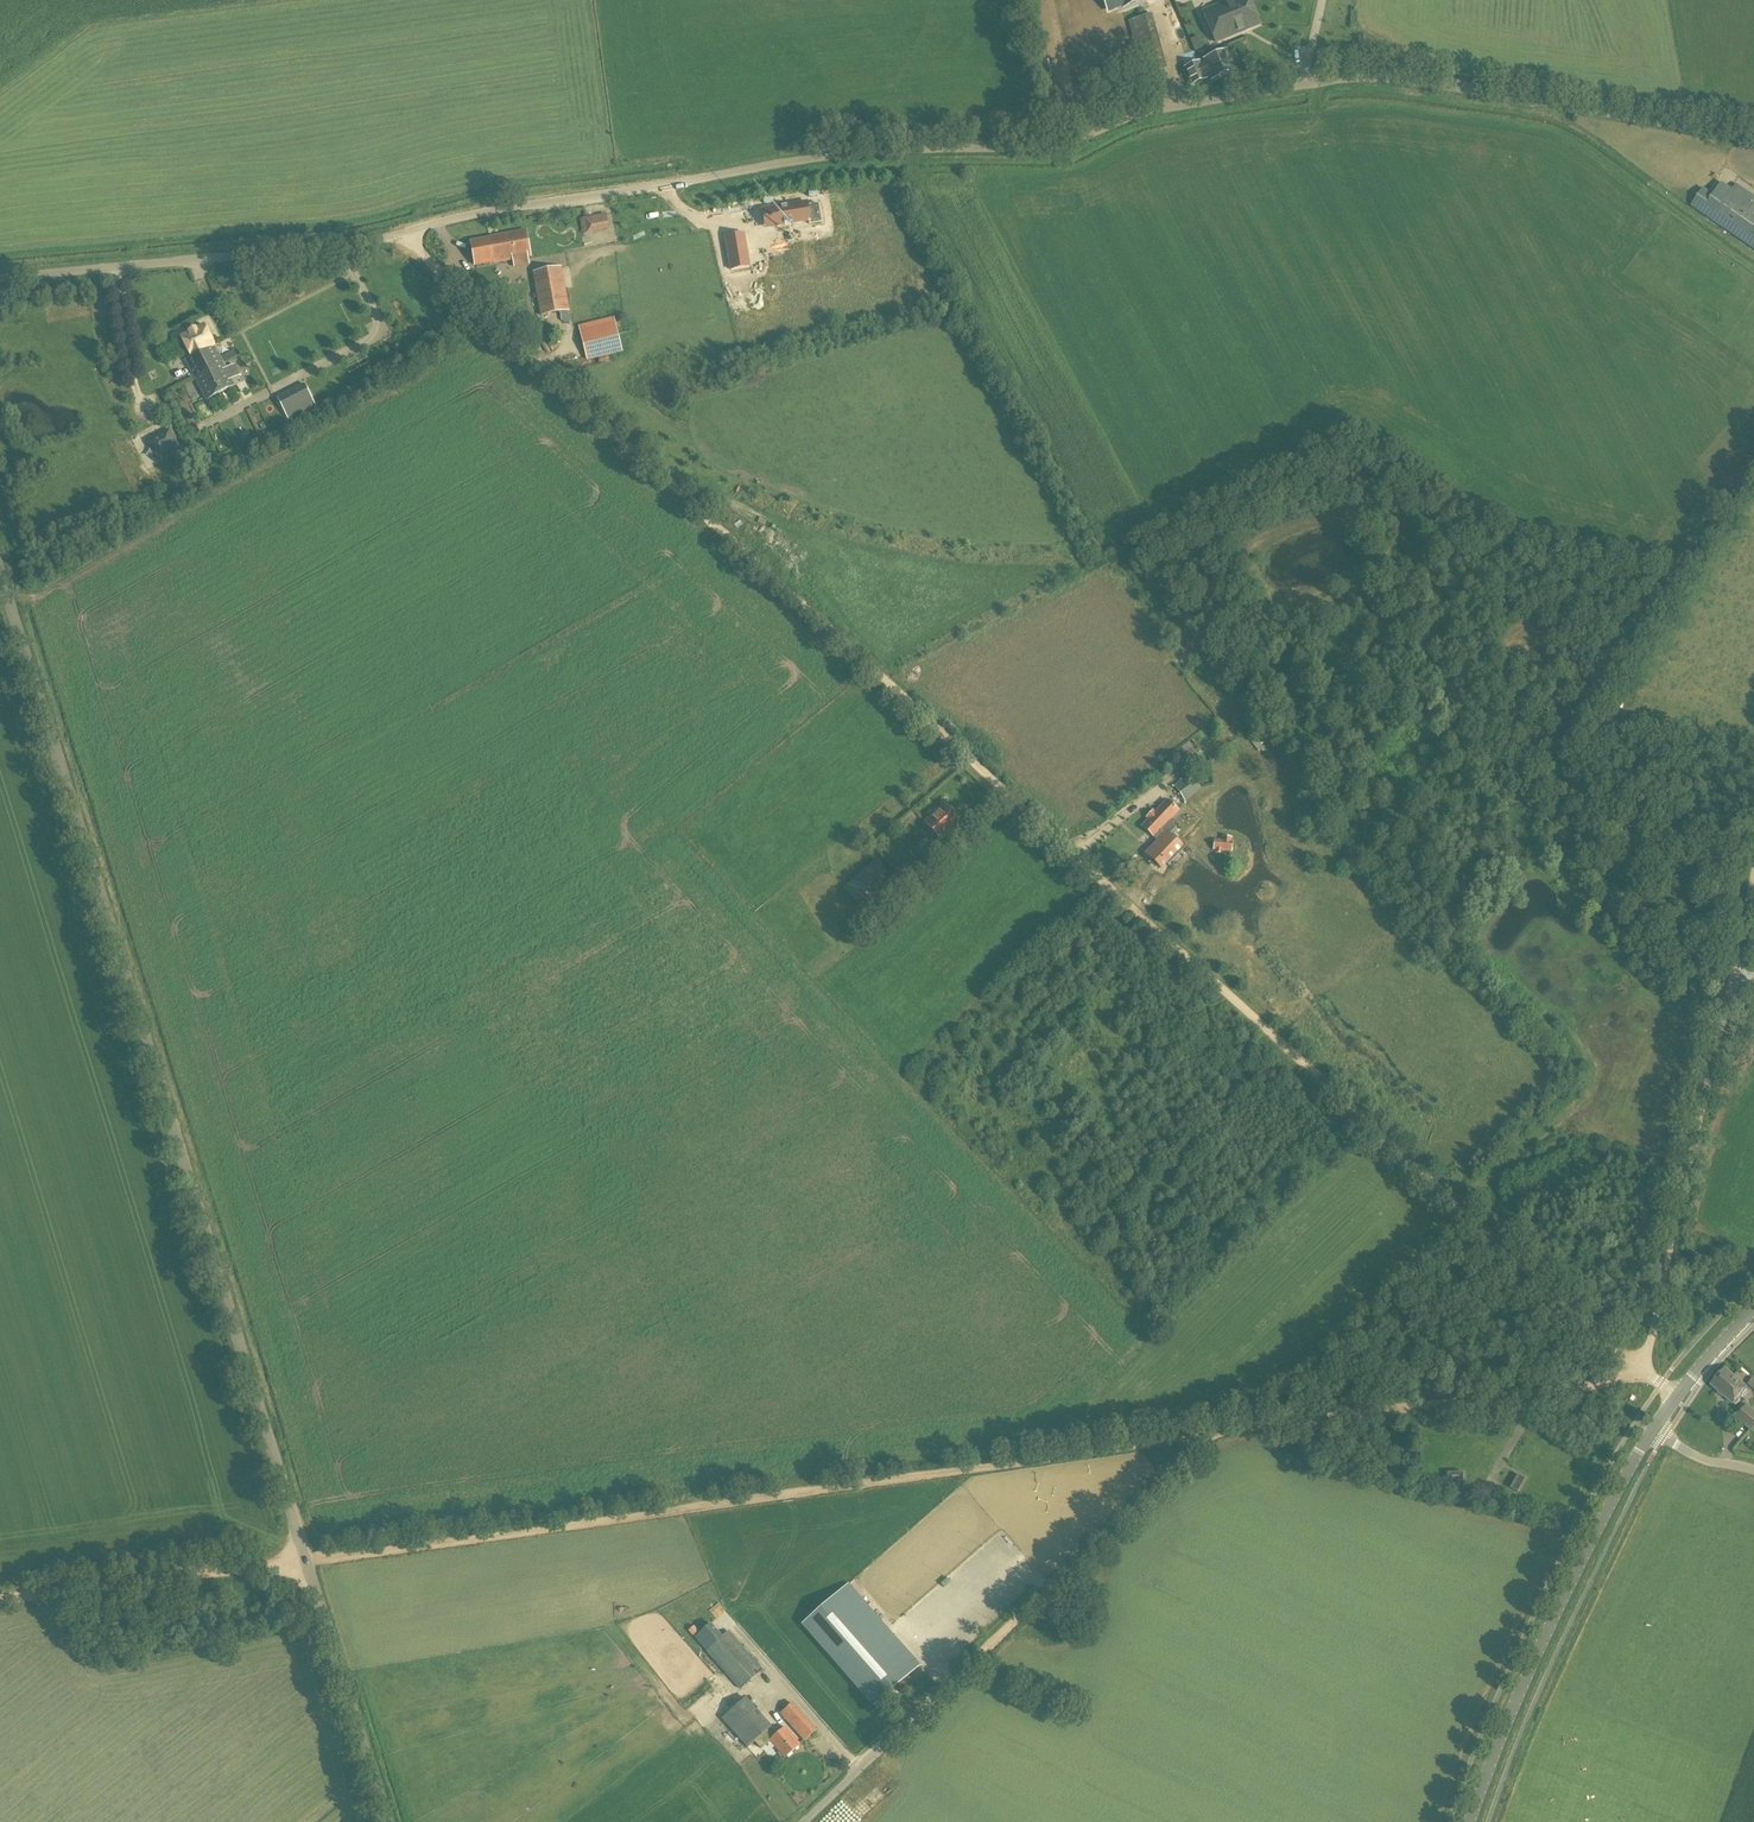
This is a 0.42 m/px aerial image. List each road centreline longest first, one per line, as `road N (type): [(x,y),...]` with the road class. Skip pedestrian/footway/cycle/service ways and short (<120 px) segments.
road 1 (unclassified): [(0,281),(347,245),(529,204),(796,162),(1053,148),(1145,120),(1343,85),(1421,89),(1753,149)]
road 2 (track): [(402,235),(684,503),(1640,1363)]
road 3 (track): [(0,1603),(1580,1385),(1624,1377),(1640,1363)]
road 4 (unclassified): [(389,1821),(0,576)]
road 5 (track): [(1640,1363),(1753,872)]
road 6 (tertiary): [(1472,1821),(1567,1586),(1654,1432)]
road 7 (track): [(932,1699),(1203,1433)]
road 8 (unclassified): [(804,1821),(932,1699)]
road 9 (tertiary): [(1654,1432),(1753,1313)]

